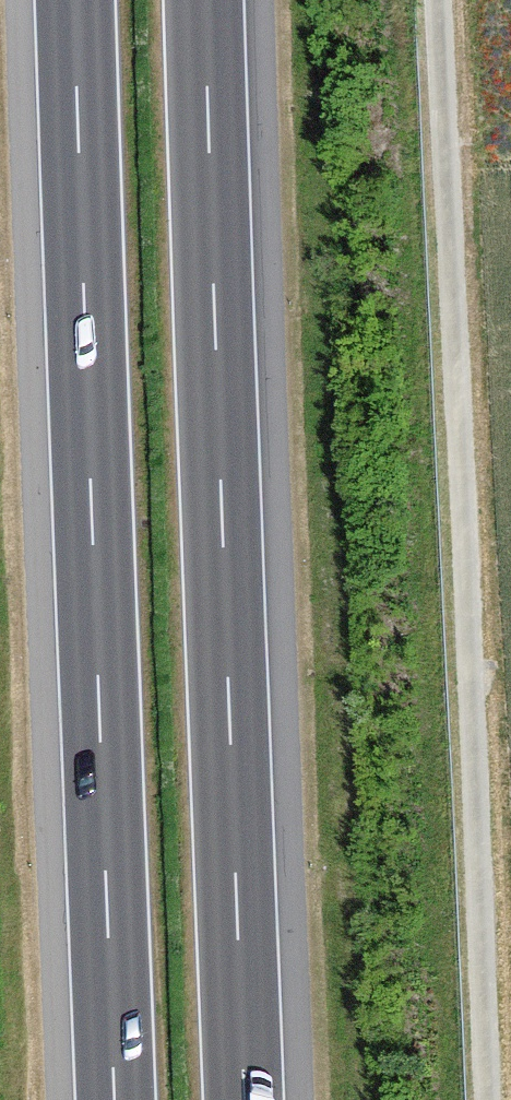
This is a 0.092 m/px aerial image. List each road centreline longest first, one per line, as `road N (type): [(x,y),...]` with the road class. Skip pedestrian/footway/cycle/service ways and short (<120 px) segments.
road 1 (track): [(484,1099),(437,0)]
road 2 (motorway): [(74,0),(115,1099)]
road 3 (motorway): [(244,1099),(205,0)]

